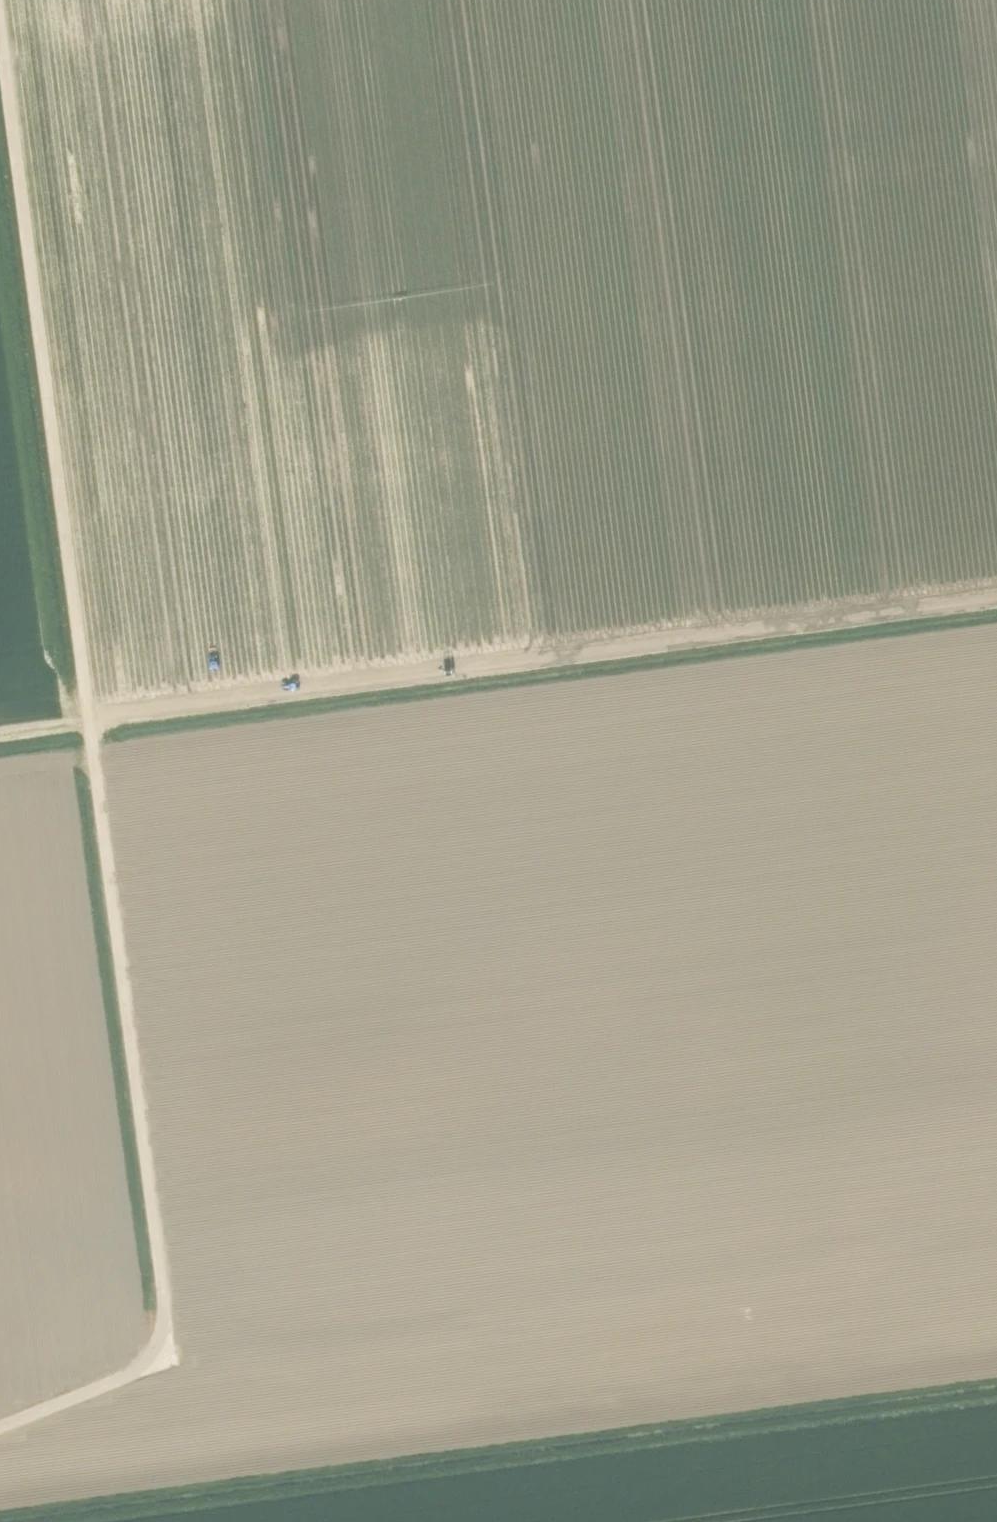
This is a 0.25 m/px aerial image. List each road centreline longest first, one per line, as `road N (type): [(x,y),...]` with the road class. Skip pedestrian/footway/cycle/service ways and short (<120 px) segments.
road 1 (track): [(0,1436),(133,1379),(154,1361),(165,1330),(0,31)]

